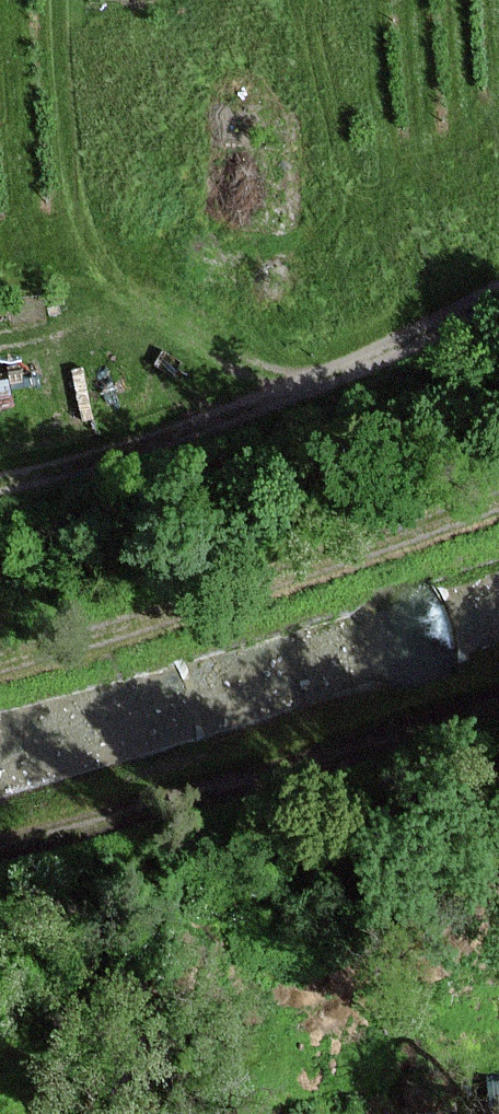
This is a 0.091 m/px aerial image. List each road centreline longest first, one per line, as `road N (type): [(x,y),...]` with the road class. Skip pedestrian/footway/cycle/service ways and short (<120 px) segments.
road 1 (track): [(0,482),(168,437),(361,361),(498,291)]
road 2 (track): [(498,505),(0,671)]
road 3 (track): [(498,698),(307,763),(0,848)]

